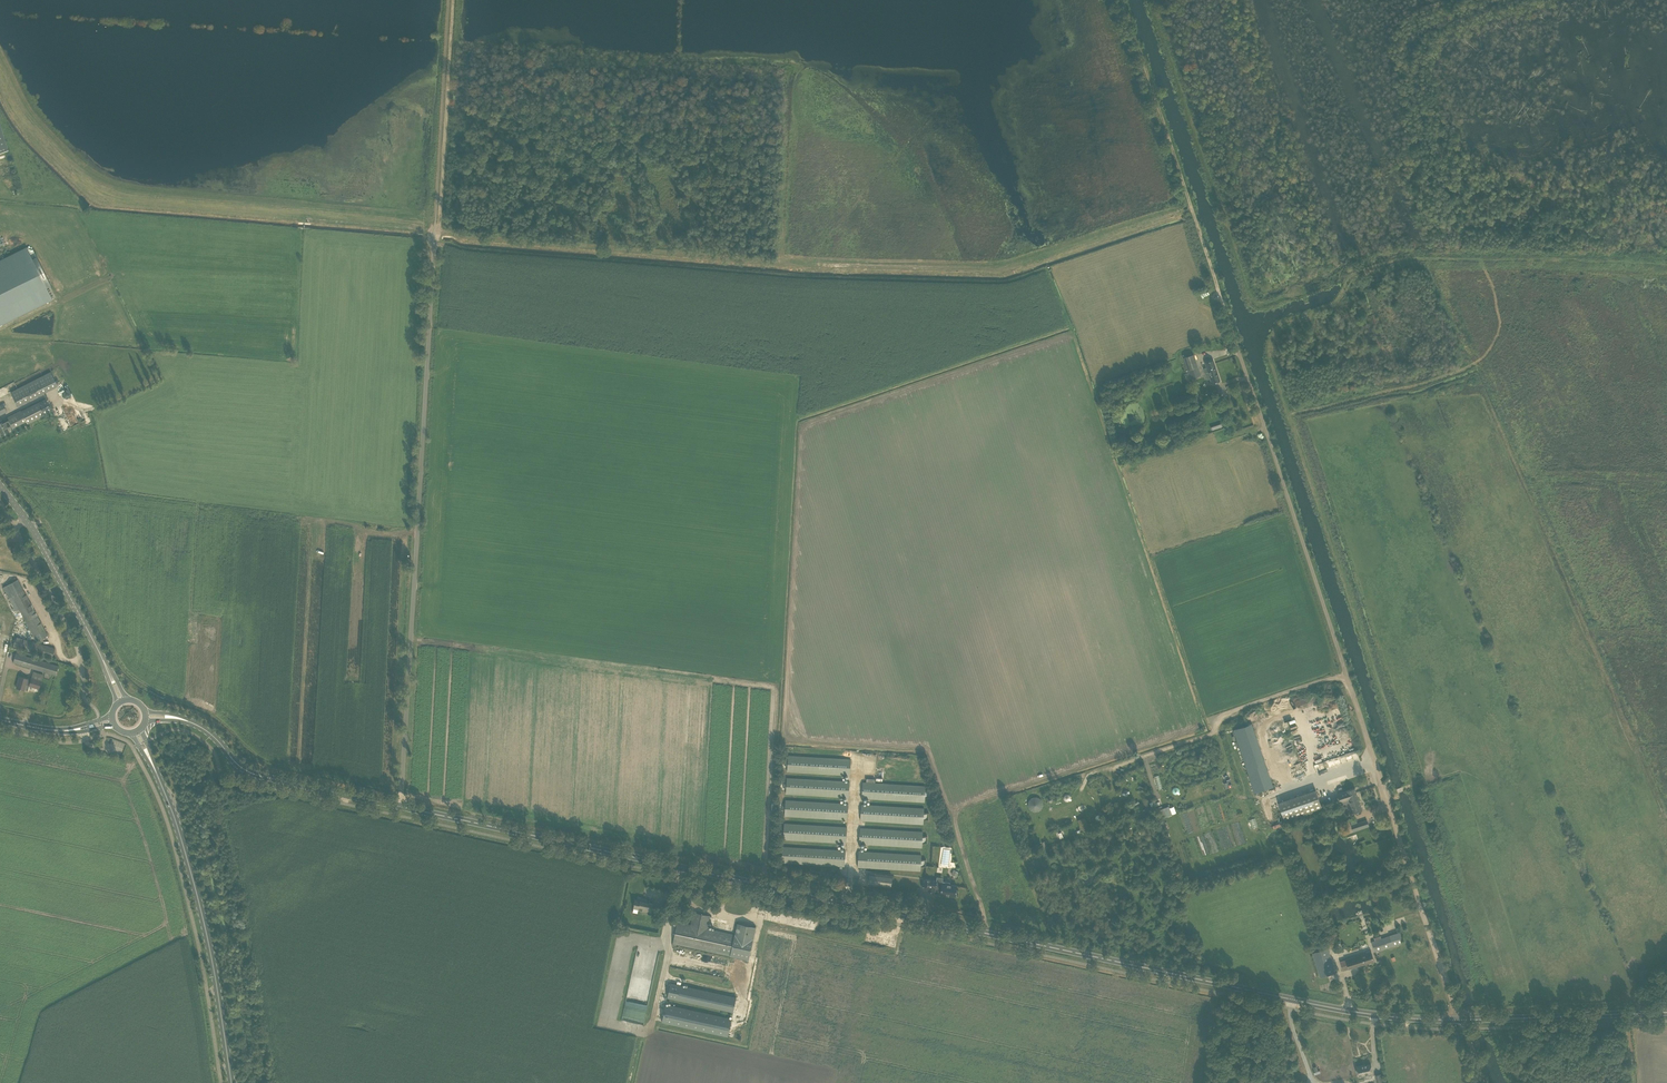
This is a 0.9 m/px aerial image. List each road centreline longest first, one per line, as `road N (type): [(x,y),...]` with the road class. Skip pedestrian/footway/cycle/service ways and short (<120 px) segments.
road 1 (tertiary): [(1666,1013),(1461,1020),(1344,1010),(399,806)]
road 2 (track): [(1461,1020),(1117,0)]
road 3 (unclassified): [(399,806),(449,0)]
road 4 (track): [(1188,210),(997,269),(783,264),(431,235)]
road 5 (secondary): [(231,1082),(200,906),(182,834),(150,761)]
road 6 (tertiary): [(399,806),(254,774),(207,731),(177,718)]
road 7 (track): [(1119,765),(1346,692)]
road 8 (secondary): [(111,678),(0,486)]

